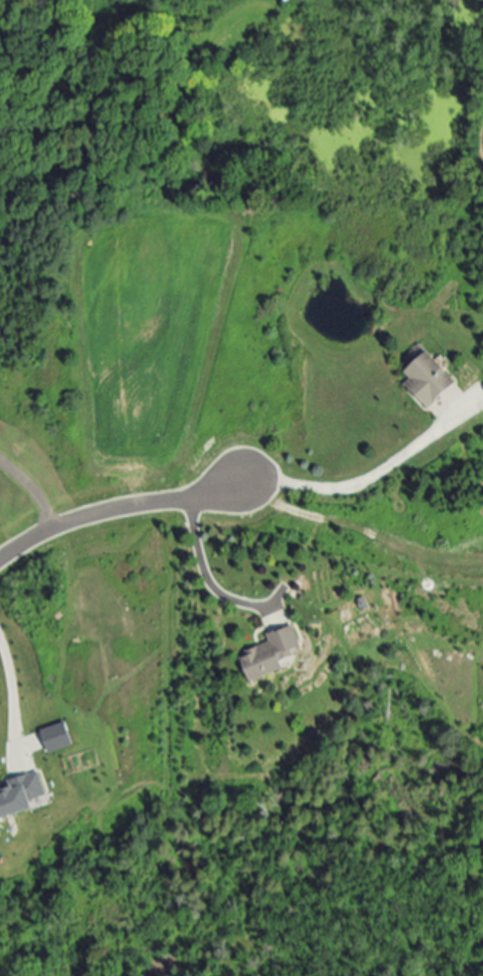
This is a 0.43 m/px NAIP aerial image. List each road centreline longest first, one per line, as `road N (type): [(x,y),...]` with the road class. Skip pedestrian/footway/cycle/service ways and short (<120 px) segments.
road 1 (residential): [(0,559),(48,530),(116,509),(242,487)]

